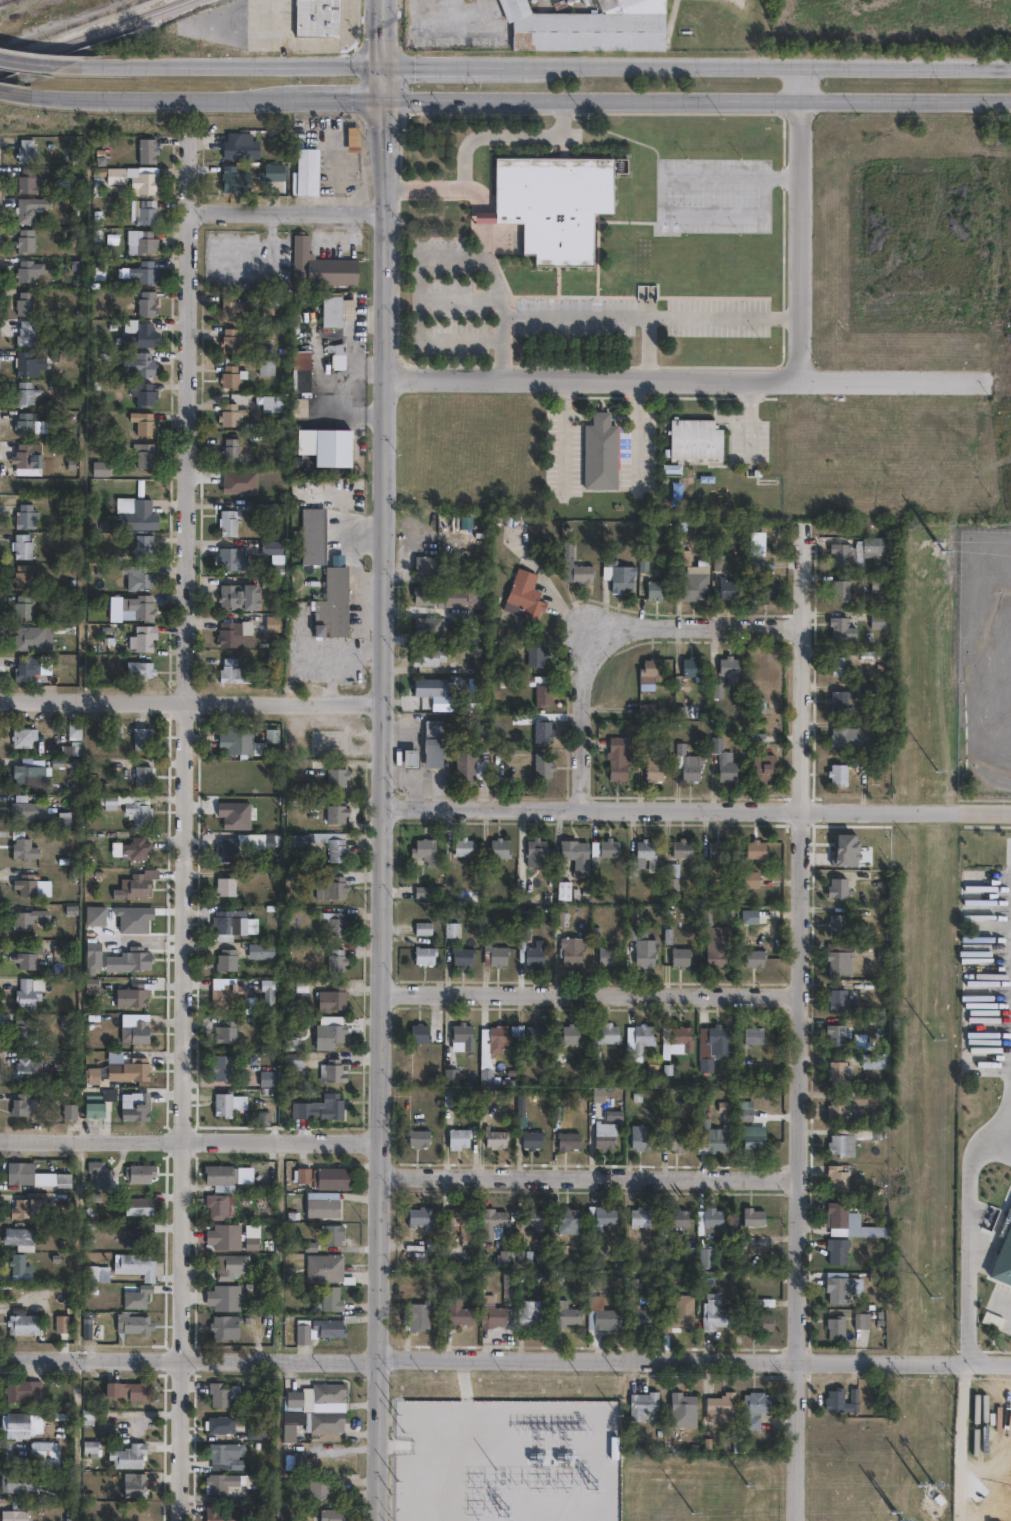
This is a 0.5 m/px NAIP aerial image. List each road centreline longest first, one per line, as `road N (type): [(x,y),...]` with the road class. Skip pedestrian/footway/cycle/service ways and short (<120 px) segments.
road 1 (residential): [(178,1520),(187,210)]
road 2 (tertiary): [(377,1520),(381,379)]
road 3 (residential): [(0,1360),(1010,1364)]
road 4 (residential): [(795,1520),(802,547)]
road 5 (residential): [(380,808),(1010,812)]
road 6 (secondary): [(1010,68),(384,69)]
road 7 (residential): [(379,993),(799,998)]
road 8 (residential): [(800,381),(381,379)]
road 9 (residential): [(379,1175),(797,1178)]
road 10 (secondary): [(384,96),(799,99)]
road 11 (residential): [(0,700),(380,702)]
road 12 (secondary): [(5,90),(70,98),(384,96)]
road 13 (residential): [(0,1137),(379,1139)]
road 14 (residential): [(576,808),(588,661),(614,638),(652,624),(801,622)]
road 15 (residential): [(800,67),(800,381)]
road 16 (secondary): [(384,69),(73,65)]
road 17 (tertiary): [(381,379),(384,96)]
road 18 (secondary): [(799,99),(1010,98)]
road 19 (residential): [(187,210),(383,209)]
road 20 (residential): [(982,381),(800,381)]

